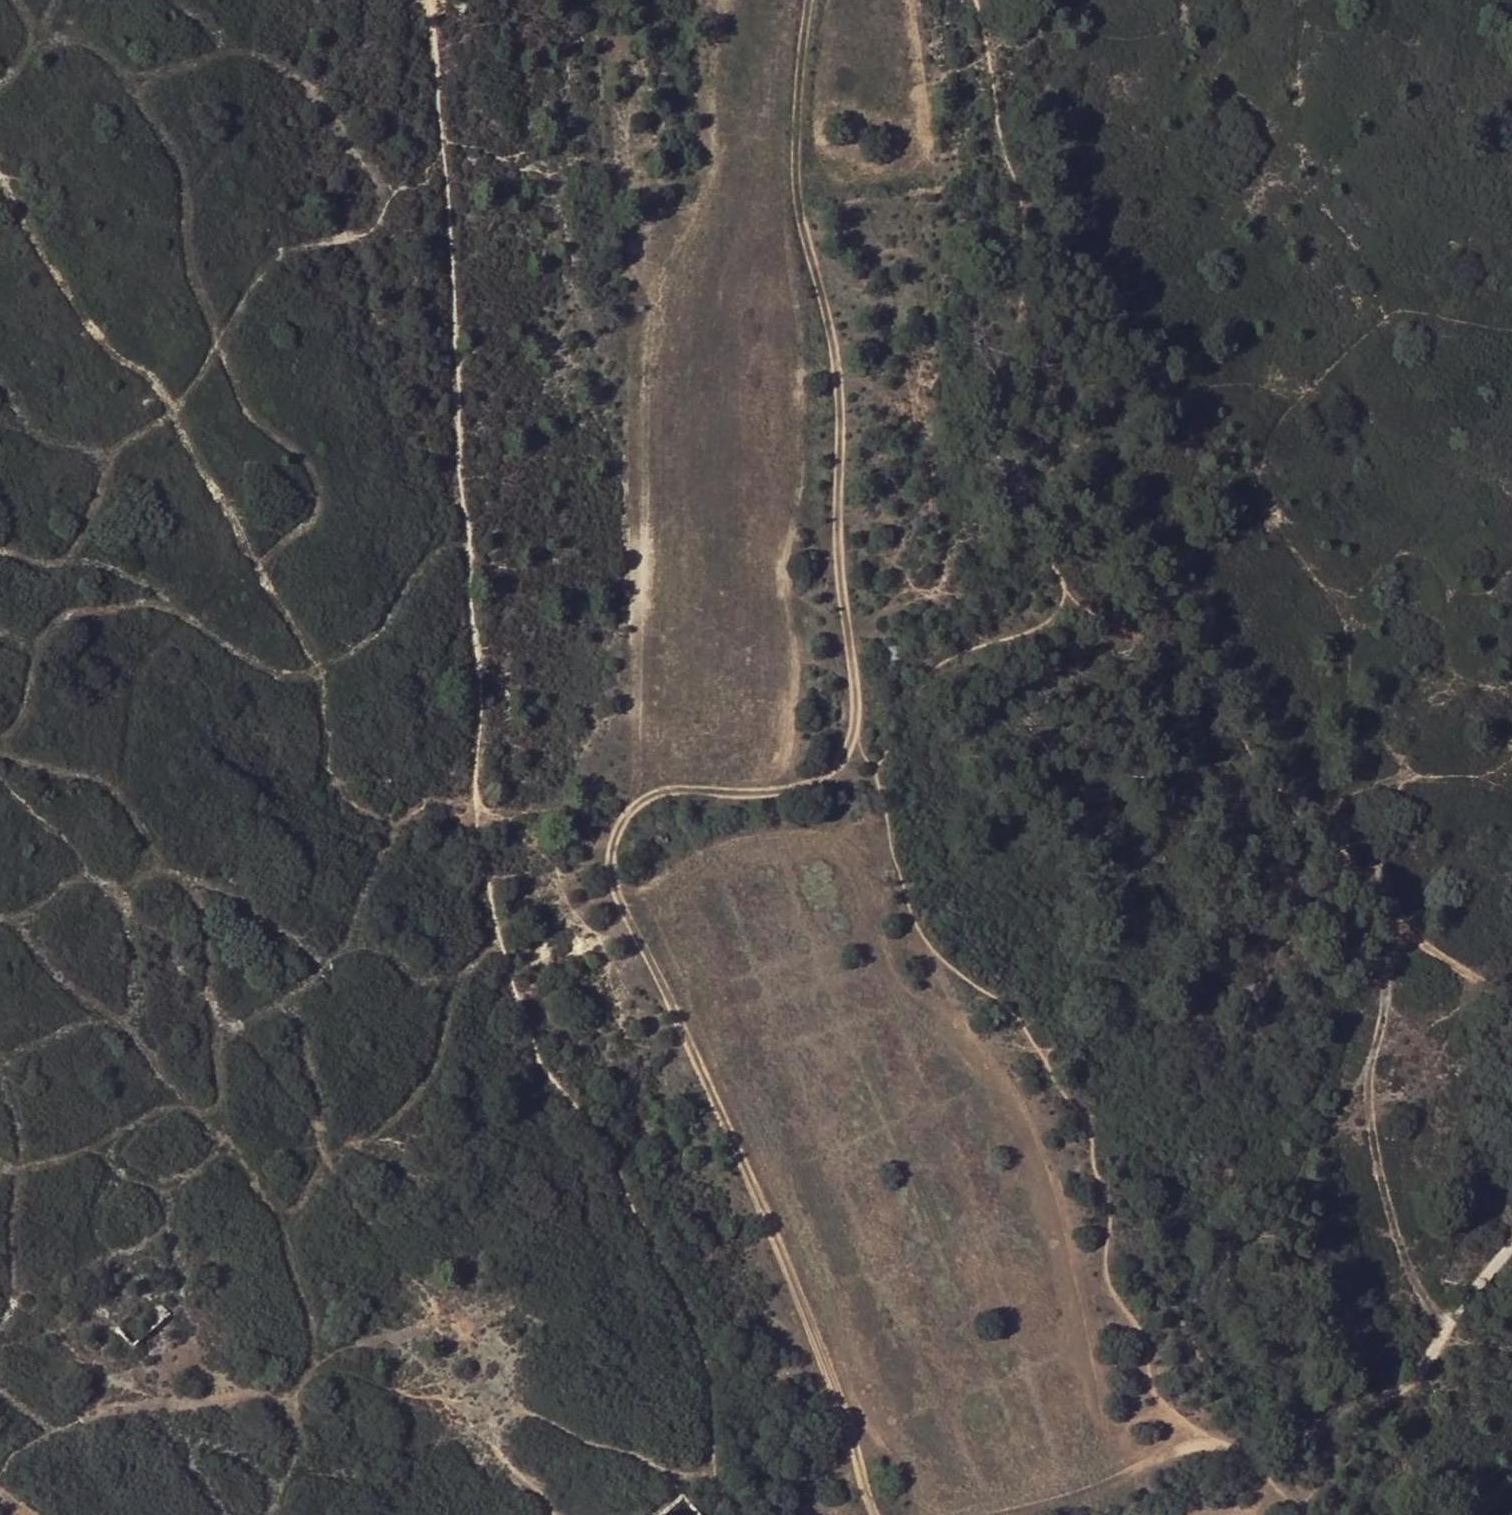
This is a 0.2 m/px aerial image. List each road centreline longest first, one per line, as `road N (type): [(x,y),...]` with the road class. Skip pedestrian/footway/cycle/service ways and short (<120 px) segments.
road 1 (track): [(808,0),(796,158),(802,226),(833,361),(834,556),(855,730),(841,758),(816,780),(647,800),(623,816),(611,879),(776,1239),(879,1514)]
road 2 (track): [(855,730),(902,880),(937,950),(1001,1004),(1064,1087),(1110,1180),(1114,1261),(1168,1388),(1248,1457),(1288,1514)]
road 3 (track): [(1511,1219),(1396,1387),(1329,1431),(1027,1514)]

